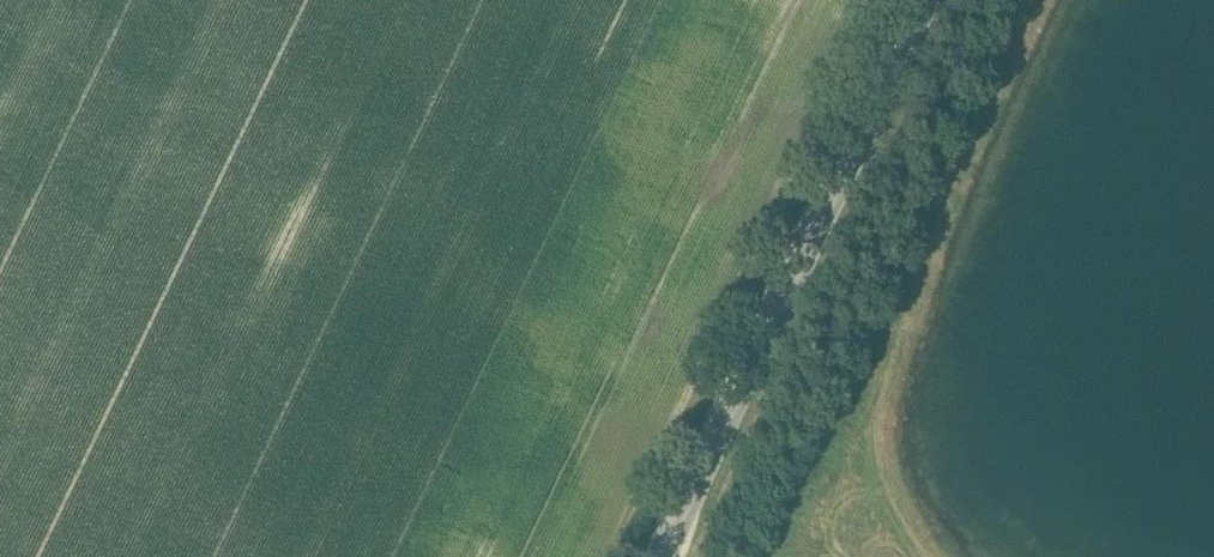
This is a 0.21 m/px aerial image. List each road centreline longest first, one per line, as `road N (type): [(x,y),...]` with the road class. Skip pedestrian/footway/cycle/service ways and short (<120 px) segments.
road 1 (unclassified): [(653,556),(921,0)]

